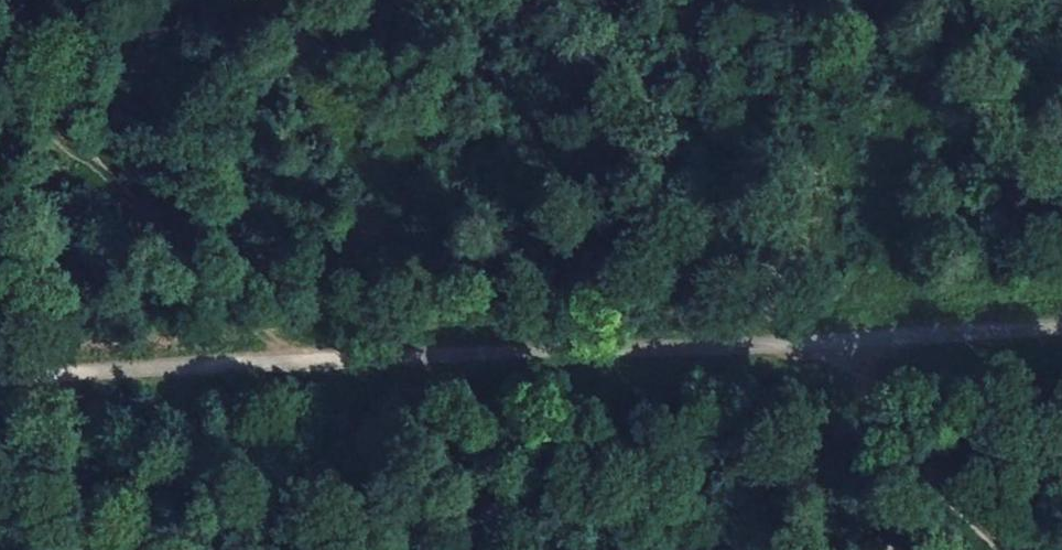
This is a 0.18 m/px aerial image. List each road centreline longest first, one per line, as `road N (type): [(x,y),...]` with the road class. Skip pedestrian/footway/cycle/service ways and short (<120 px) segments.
road 1 (track): [(835,346),(364,370)]
road 2 (track): [(364,370),(0,388)]
road 3 (track): [(835,346),(1035,549)]
road 4 (track): [(1061,334),(835,346)]

